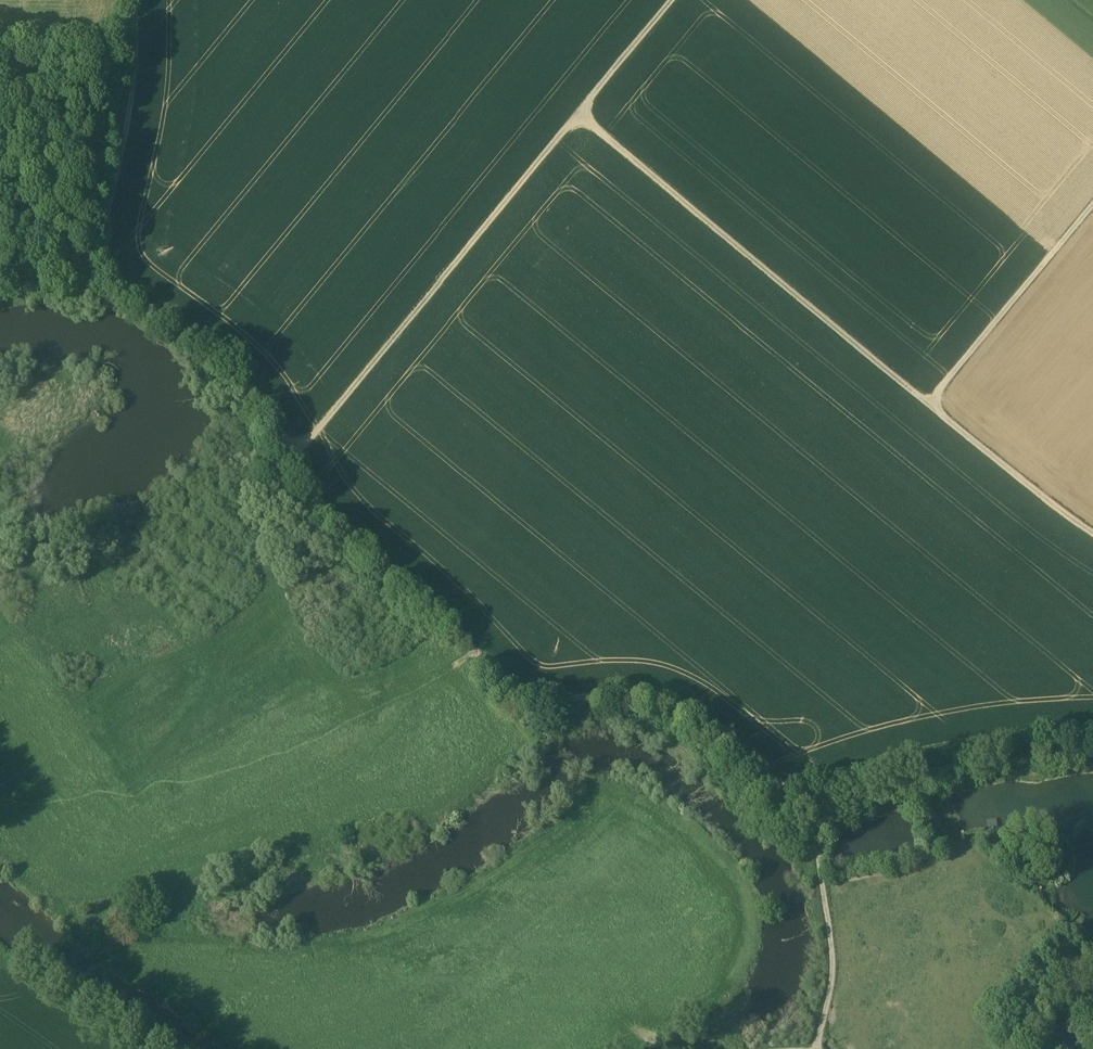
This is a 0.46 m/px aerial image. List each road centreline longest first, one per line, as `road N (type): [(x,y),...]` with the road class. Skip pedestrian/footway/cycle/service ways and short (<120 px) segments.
road 1 (track): [(815,799),(661,702),(629,693),(534,698),(505,685),(328,517),(233,366),(117,280),(99,243),(132,106),(132,0)]
road 2 (track): [(1092,196),(923,401),(1092,535)]
road 3 (track): [(923,401),(576,112)]
road 4 (track): [(291,456),(576,112)]
road 5 (track): [(0,877),(232,1048)]
road 6 (track): [(815,799),(978,763),(1092,757)]
road 7 (track): [(817,1043),(833,944),(815,799)]
road 8 (track): [(667,0),(576,112)]
road 9 (track): [(0,969),(113,1048)]

